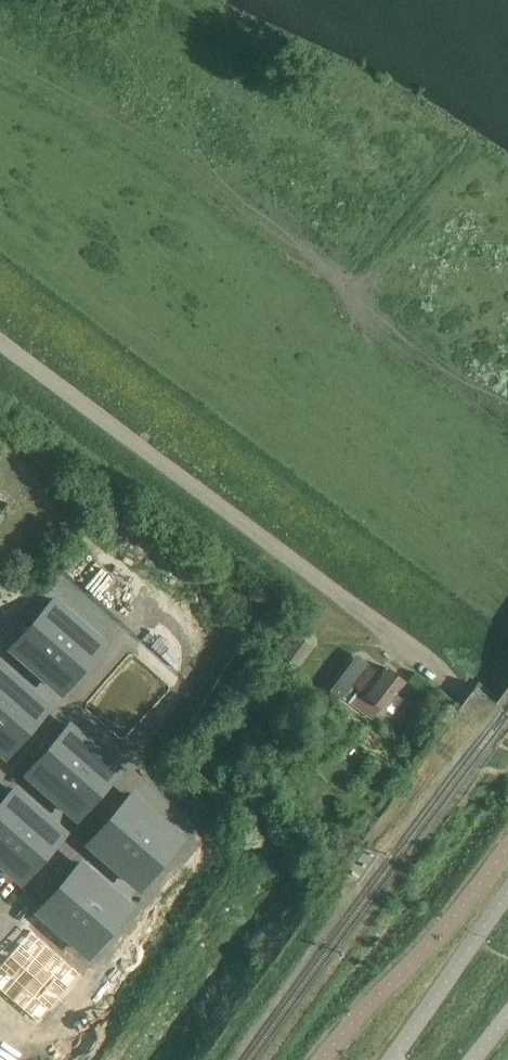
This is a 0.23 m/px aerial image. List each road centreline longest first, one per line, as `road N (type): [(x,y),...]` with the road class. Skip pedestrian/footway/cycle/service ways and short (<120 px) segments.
road 1 (track): [(507,729),(0,344)]

